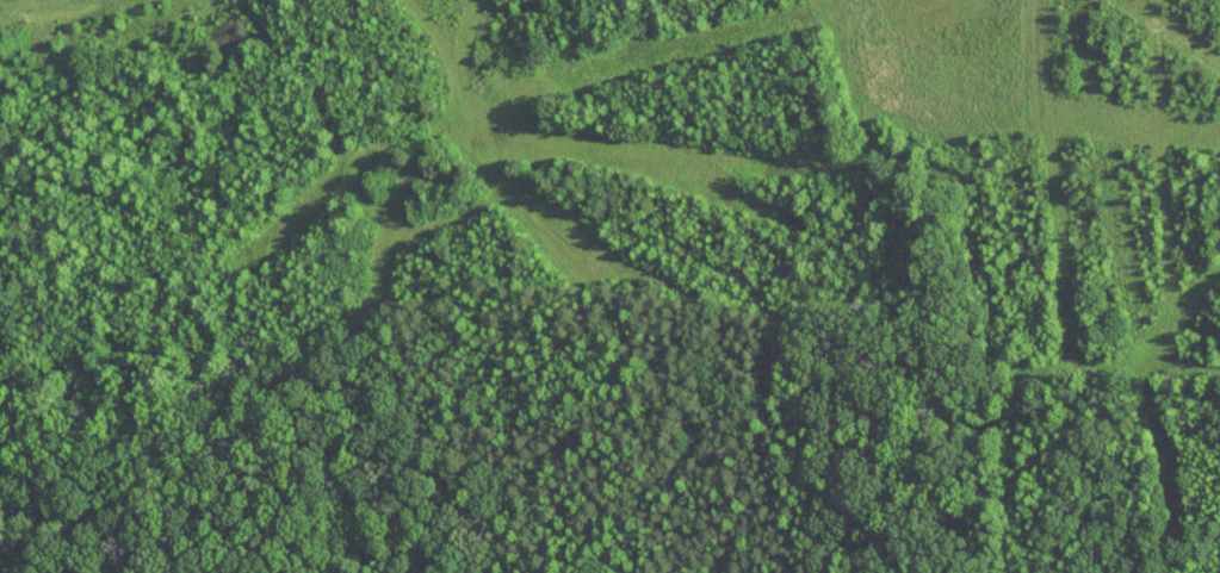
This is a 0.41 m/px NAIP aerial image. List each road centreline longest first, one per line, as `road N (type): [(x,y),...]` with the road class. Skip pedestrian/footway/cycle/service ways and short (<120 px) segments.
road 1 (residential): [(1071,451),(1061,0)]

